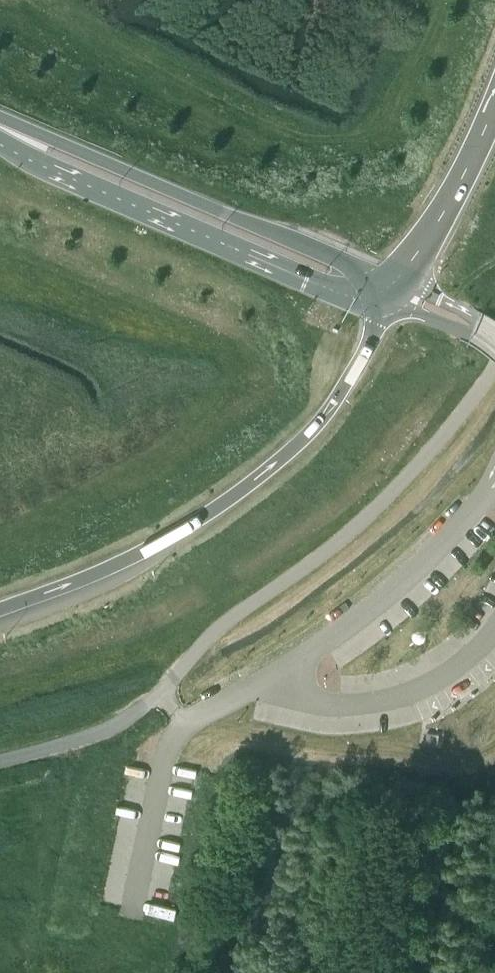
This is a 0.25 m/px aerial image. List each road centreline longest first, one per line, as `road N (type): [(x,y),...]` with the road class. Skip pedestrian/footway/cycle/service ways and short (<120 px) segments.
road 1 (unclassified): [(0,760),(127,718),(211,632),(365,523),(435,449),(494,367)]
road 2 (motorway): [(0,609),(149,548),(259,476),(334,401),(387,305)]
road 3 (secondary): [(401,282),(0,120)]
road 4 (secondary): [(0,137),(115,198),(387,305)]
road 5 (motorway): [(401,282),(494,104)]

